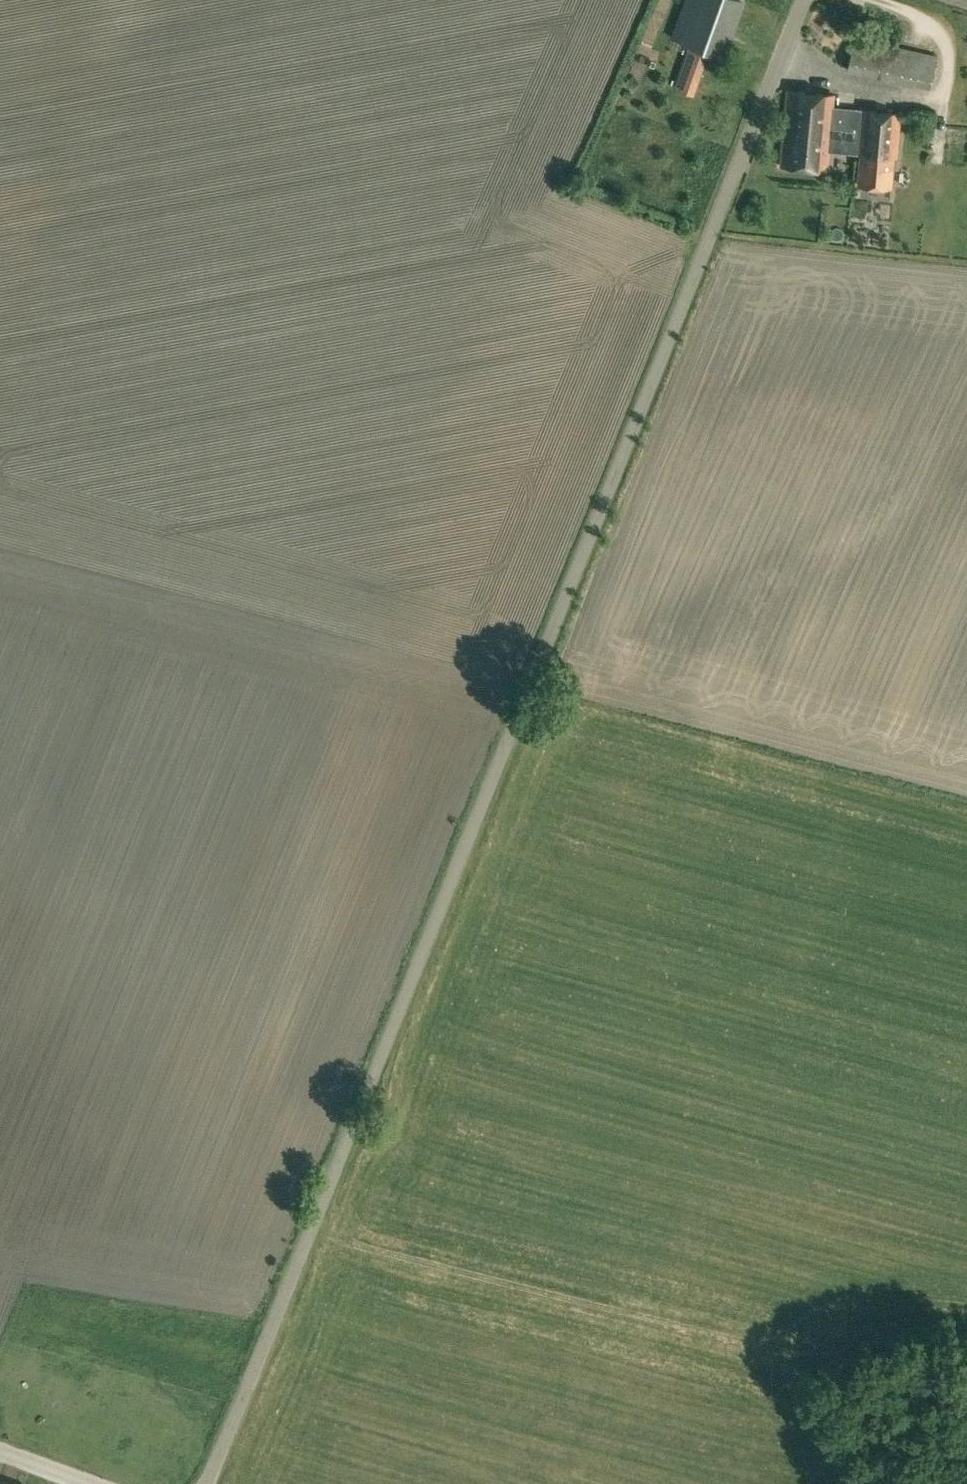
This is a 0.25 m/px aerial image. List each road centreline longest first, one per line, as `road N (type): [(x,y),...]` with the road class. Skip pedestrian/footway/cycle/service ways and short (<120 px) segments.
road 1 (unclassified): [(205,1483),(802,0)]

